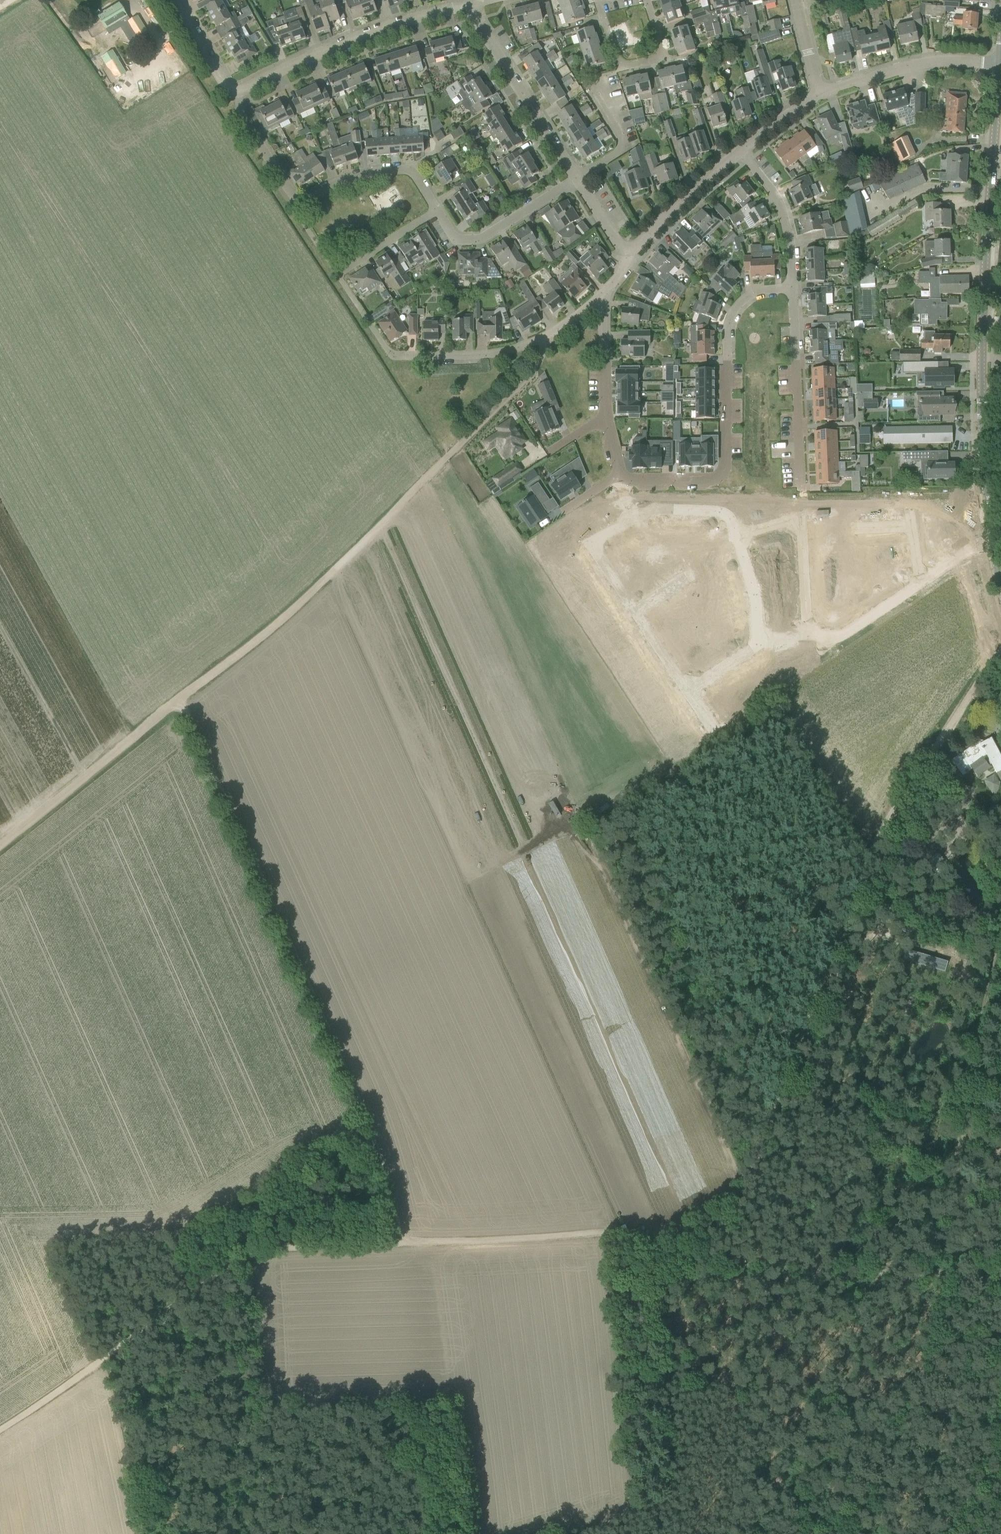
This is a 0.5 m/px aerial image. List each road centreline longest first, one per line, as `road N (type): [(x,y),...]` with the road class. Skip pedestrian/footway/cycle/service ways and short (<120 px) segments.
road 1 (track): [(646,1232),(689,1227),(738,1191),(872,849),(1000,656)]
road 2 (track): [(1000,1287),(676,1258),(646,1232),(402,1244)]
road 3 (track): [(177,703),(388,1179),(402,1244)]
road 4 (track): [(529,373),(358,551),(177,703)]
road 5 (tertiary): [(992,535),(982,369),(1000,64)]
road 6 (track): [(402,1244),(269,1249),(240,1260),(0,1429)]
road 7 (track): [(745,1180),(603,869),(569,827)]
road 8 (track): [(1000,923),(959,1153),(973,1216),(1000,1282)]
road 9 (residential): [(619,477),(709,481),(722,472),(733,315),(748,297),(794,289)]
road 10 (residential): [(628,522),(592,542),(689,693),(761,640)]
road 11 (track): [(790,1062),(664,783)]
road 12 (residential): [(235,92),(240,115),(299,205),(352,180),(411,173),(438,212)]
road 13 (residential): [(235,92),(362,34),(466,4)]
road 14 (track): [(177,703),(0,842)]
road 15 (residential): [(809,632),(839,629),(992,535)]
road 16 (residential): [(576,179),(466,4)]
road 17 (residential): [(802,486),(794,289)]
road 18 (residential): [(819,96),(926,62),(1000,64)]
road 19 (residential): [(809,632),(802,515),(737,537)]
road 20 (residential): [(598,0),(620,68),(664,58),(646,0)]
road 21 (residential): [(438,212),(457,238),(477,239),(576,179)]
road 22 (residential): [(794,289),(782,205),(740,151)]
road 23 (residential): [(397,357),(492,354),(544,336)]
road 24 (residential): [(630,253),(740,151)]
road 25 (track): [(260,1405),(280,1533)]
road 26 (residential): [(737,537),(732,519),(718,510),(657,507),(628,522)]
road 27 (residential): [(602,295),(603,416)]

